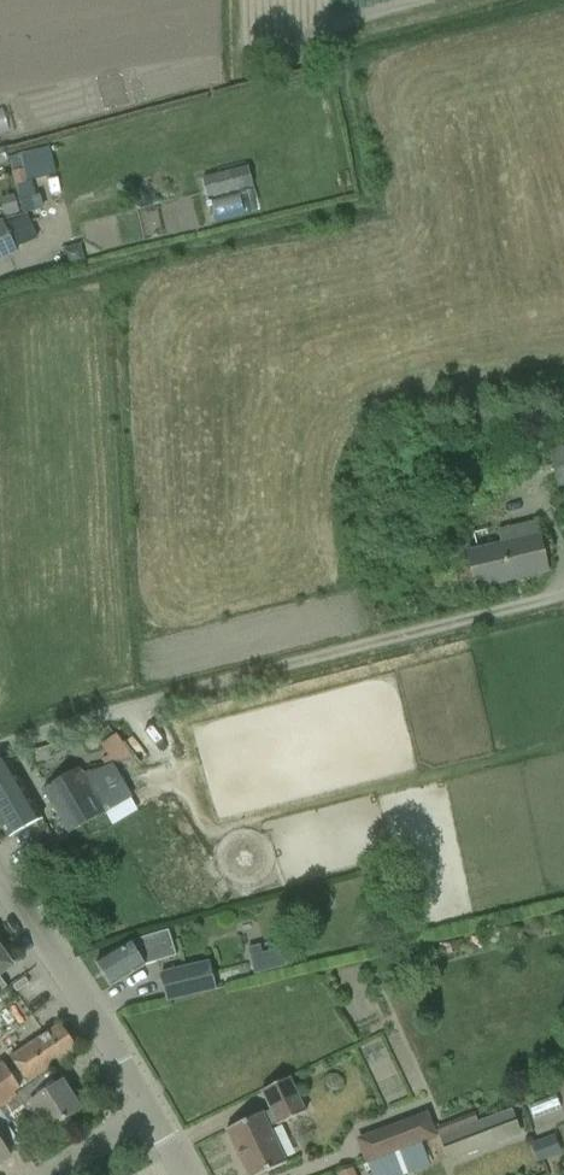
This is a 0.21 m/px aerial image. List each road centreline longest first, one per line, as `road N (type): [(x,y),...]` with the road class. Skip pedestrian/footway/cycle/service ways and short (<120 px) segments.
road 1 (tertiary): [(150,1110),(0,880)]

